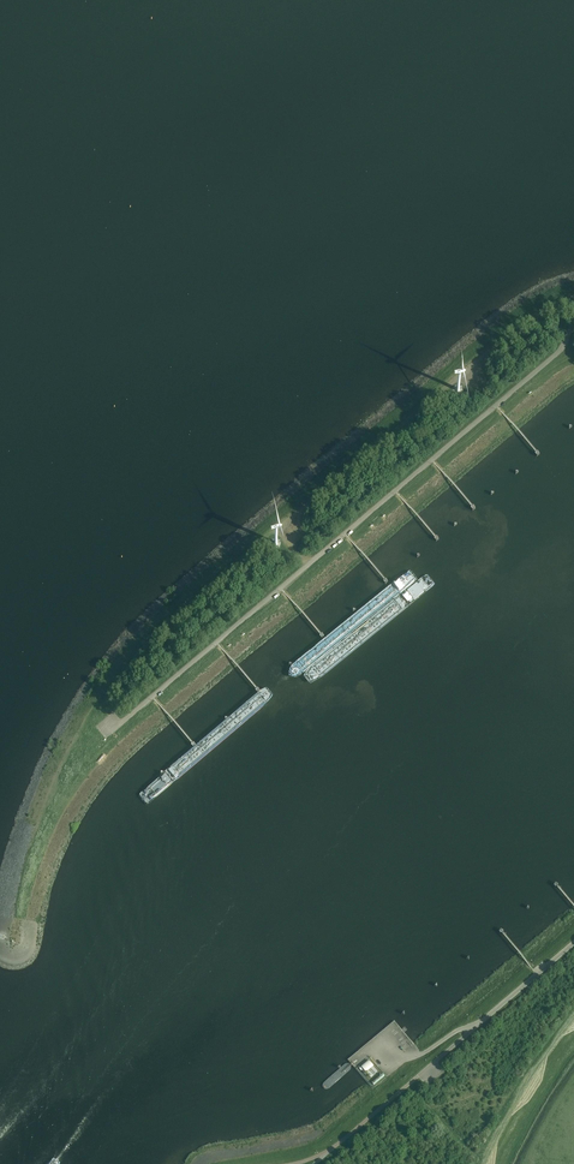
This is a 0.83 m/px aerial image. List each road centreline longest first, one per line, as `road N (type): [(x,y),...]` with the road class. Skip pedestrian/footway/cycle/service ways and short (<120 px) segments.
road 1 (unclassified): [(573,301),(508,337),(311,503),(294,533),(312,564)]
road 2 (unclassified): [(295,1163),(339,1143),(573,943)]
road 3 (unclassified): [(312,564),(557,355),(573,328)]
road 4 (unclassified): [(105,727),(110,731),(151,700),(312,564)]
road 5 (track): [(573,1006),(510,1095),(476,1163)]

